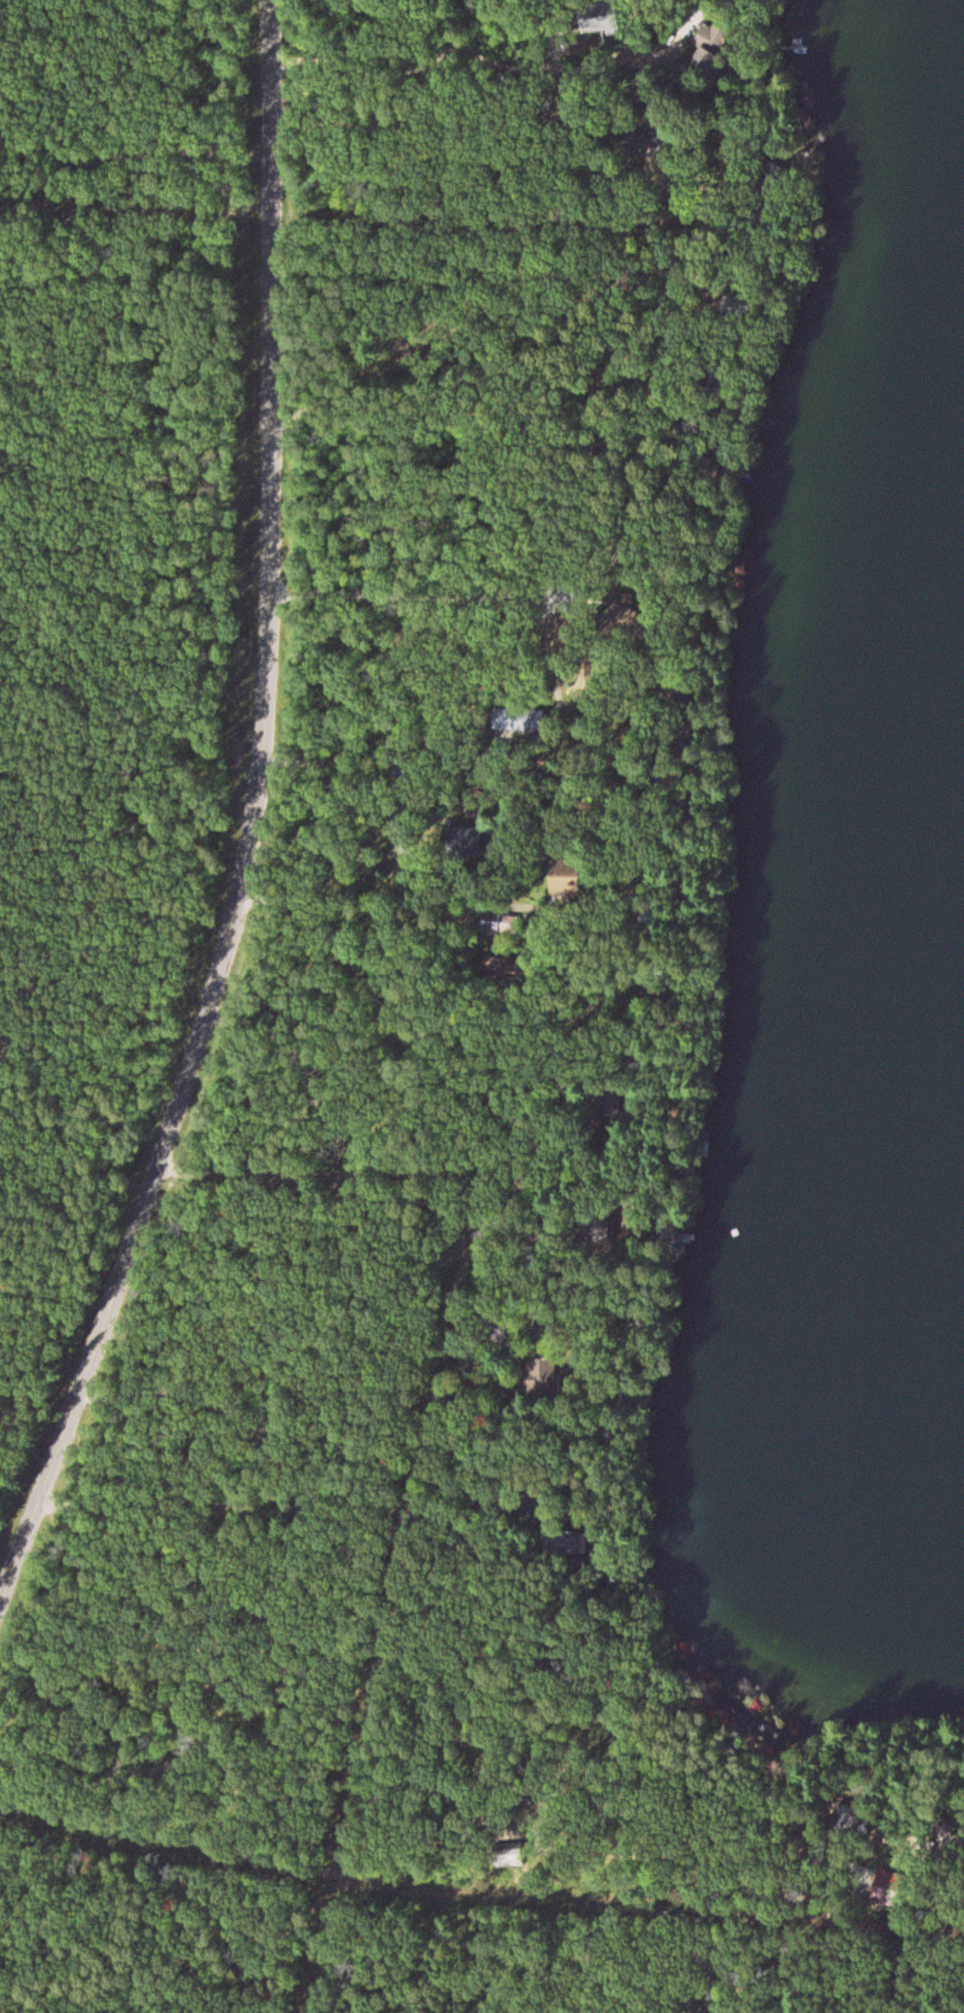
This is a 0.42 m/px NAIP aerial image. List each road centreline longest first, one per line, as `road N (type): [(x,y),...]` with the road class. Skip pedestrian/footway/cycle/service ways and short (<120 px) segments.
road 1 (tertiary): [(0,1606),(156,1171),(240,900),(271,667),(273,0)]

